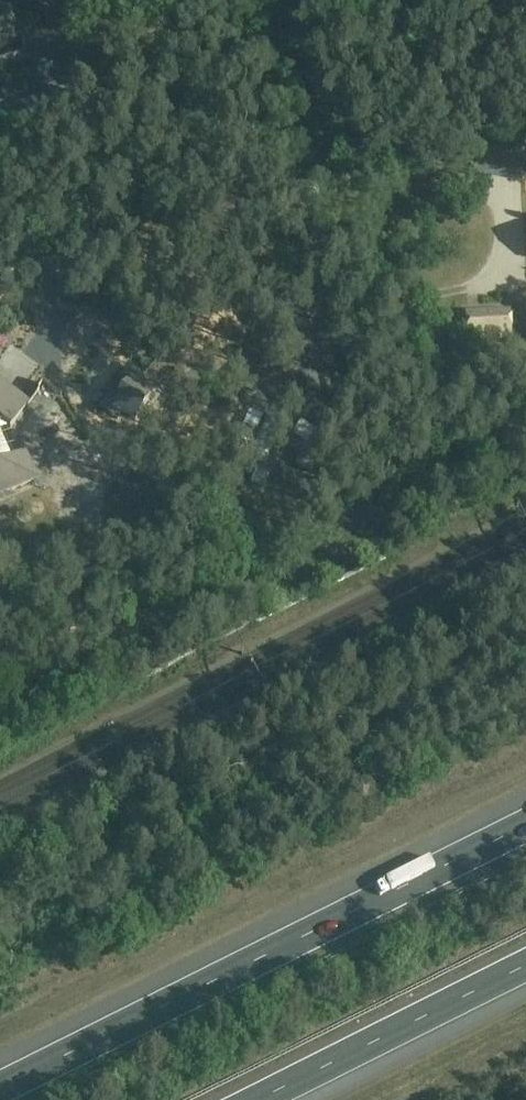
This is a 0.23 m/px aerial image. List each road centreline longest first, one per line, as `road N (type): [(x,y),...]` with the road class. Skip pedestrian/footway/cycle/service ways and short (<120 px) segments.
road 1 (motorway): [(525,819),(0,1084)]
road 2 (motorway): [(272,1099),(525,972)]

